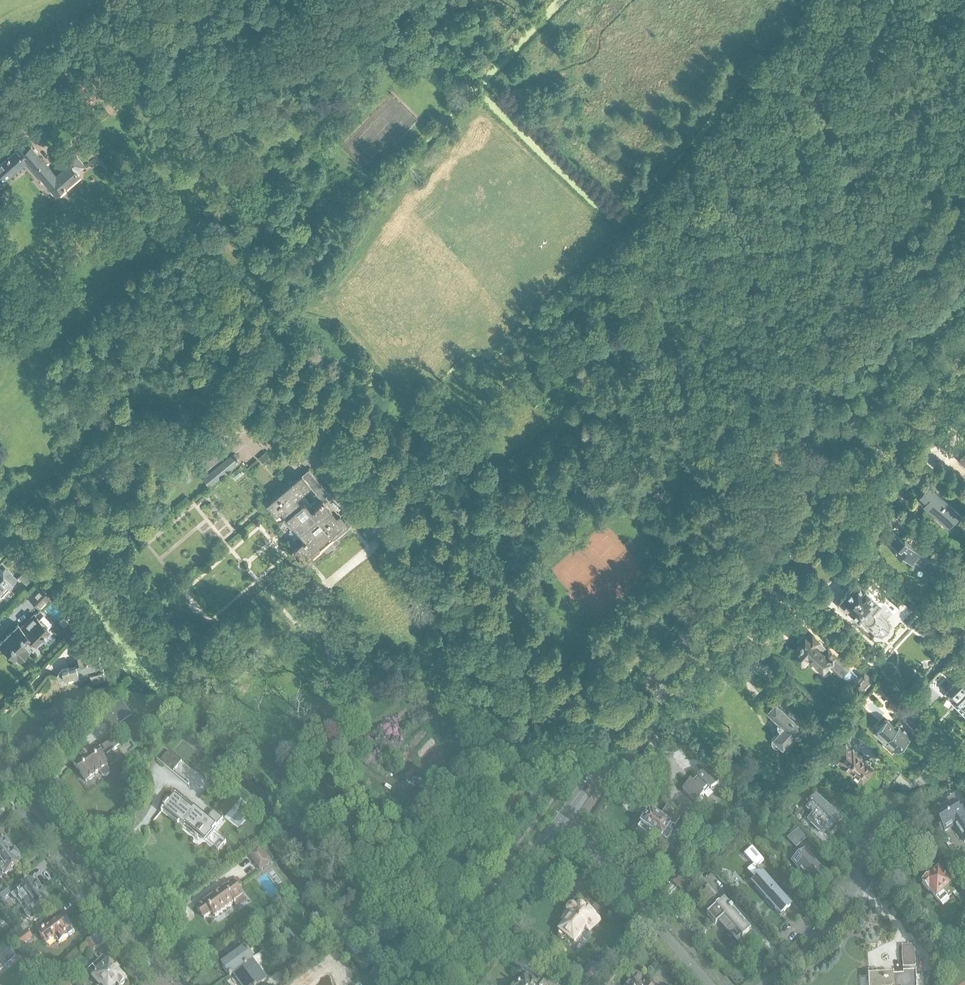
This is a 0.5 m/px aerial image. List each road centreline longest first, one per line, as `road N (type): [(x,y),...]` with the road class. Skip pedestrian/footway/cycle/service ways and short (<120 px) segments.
road 1 (tertiary): [(964,362),(627,732),(561,819)]
road 2 (residential): [(764,984),(843,915),(886,814),(923,779),(964,760)]
road 3 (residential): [(0,750),(167,980)]
road 4 (residential): [(710,984),(561,819)]
road 5 (tertiary): [(561,819),(433,984)]

